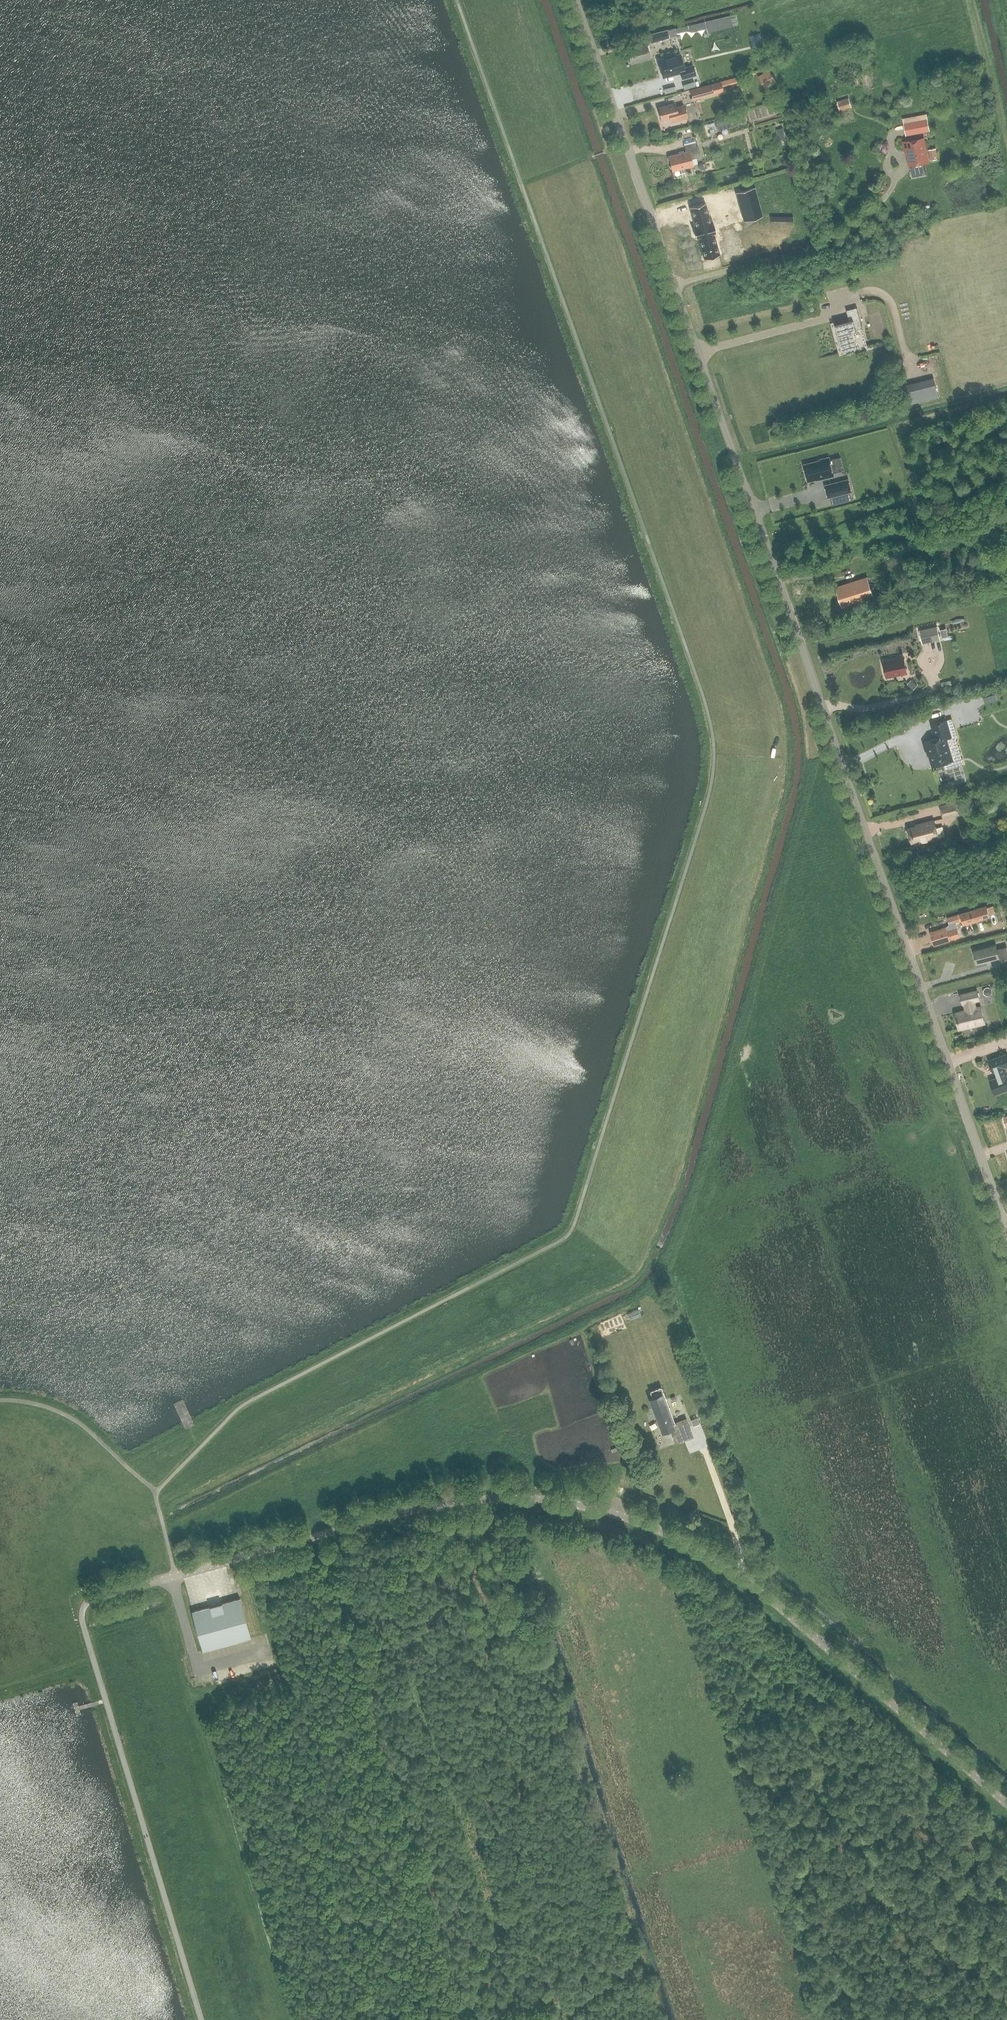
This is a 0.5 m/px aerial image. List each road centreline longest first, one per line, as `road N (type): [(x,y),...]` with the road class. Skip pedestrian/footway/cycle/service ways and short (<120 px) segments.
road 1 (residential): [(1006,1238),(573,0)]
road 2 (unclassified): [(1006,1807),(751,1584),(683,1541),(566,1503),(467,1498),(412,1509),(89,1599)]
road 3 (track): [(761,534),(1006,464)]

